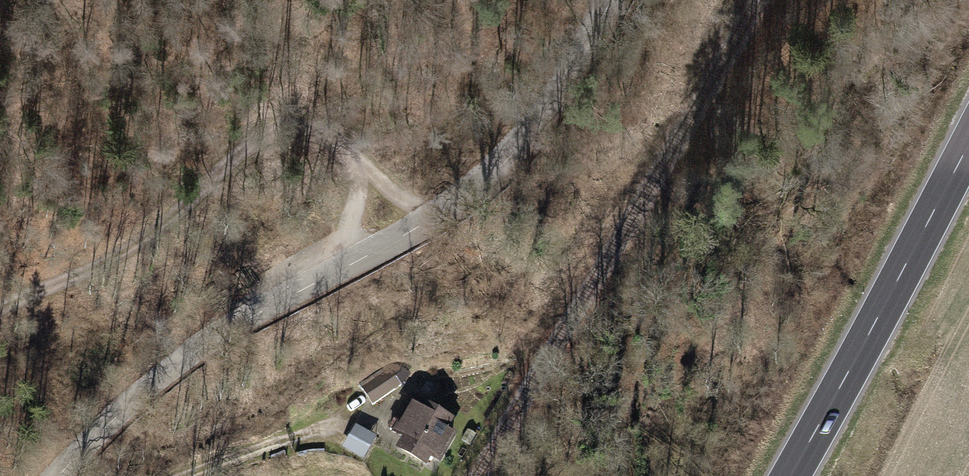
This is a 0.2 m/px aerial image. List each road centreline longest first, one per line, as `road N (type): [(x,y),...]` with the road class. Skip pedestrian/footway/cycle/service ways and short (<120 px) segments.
road 1 (unclassified): [(68,475),(163,372),(263,306),(419,227),(489,171),(524,140),(609,0)]
road 2 (track): [(0,306),(165,230),(225,163),(276,127),(319,132),(360,166),(439,212)]
road 3 (primary): [(968,151),(796,475)]

